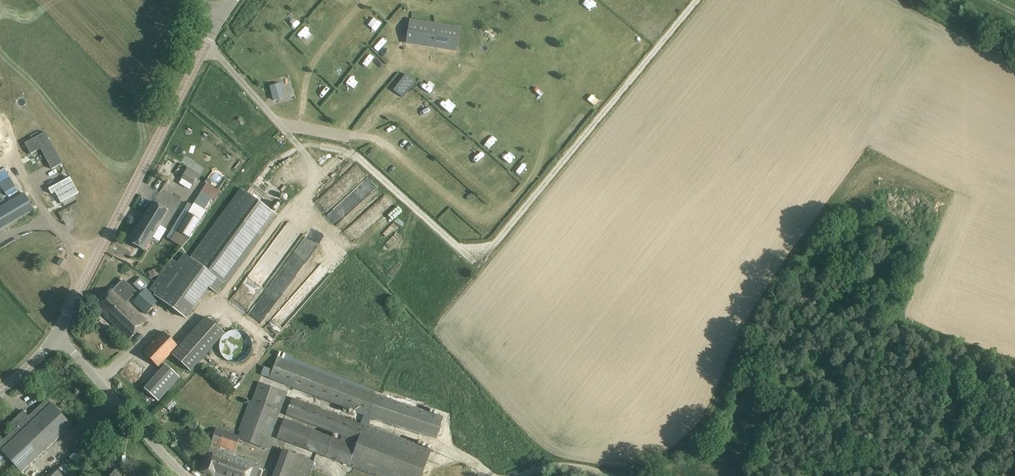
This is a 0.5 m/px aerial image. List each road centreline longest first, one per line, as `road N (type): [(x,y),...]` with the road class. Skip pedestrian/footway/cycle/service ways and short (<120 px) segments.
road 1 (tertiary): [(58,334),(224,17)]
road 2 (tertiary): [(184,475),(58,334)]

